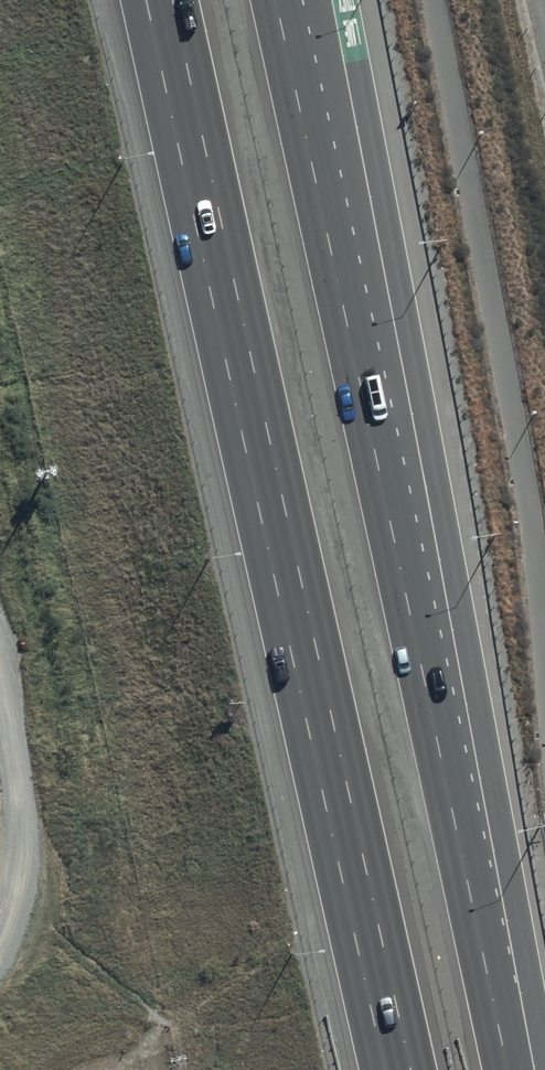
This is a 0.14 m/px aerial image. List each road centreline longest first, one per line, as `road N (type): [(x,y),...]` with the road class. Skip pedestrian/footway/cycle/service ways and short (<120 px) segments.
road 1 (motorway): [(400,1069),(158,0)]
road 2 (motorway): [(290,0),(521,1069)]
road 3 (unclassified): [(0,699),(15,811),(16,887),(0,945)]

